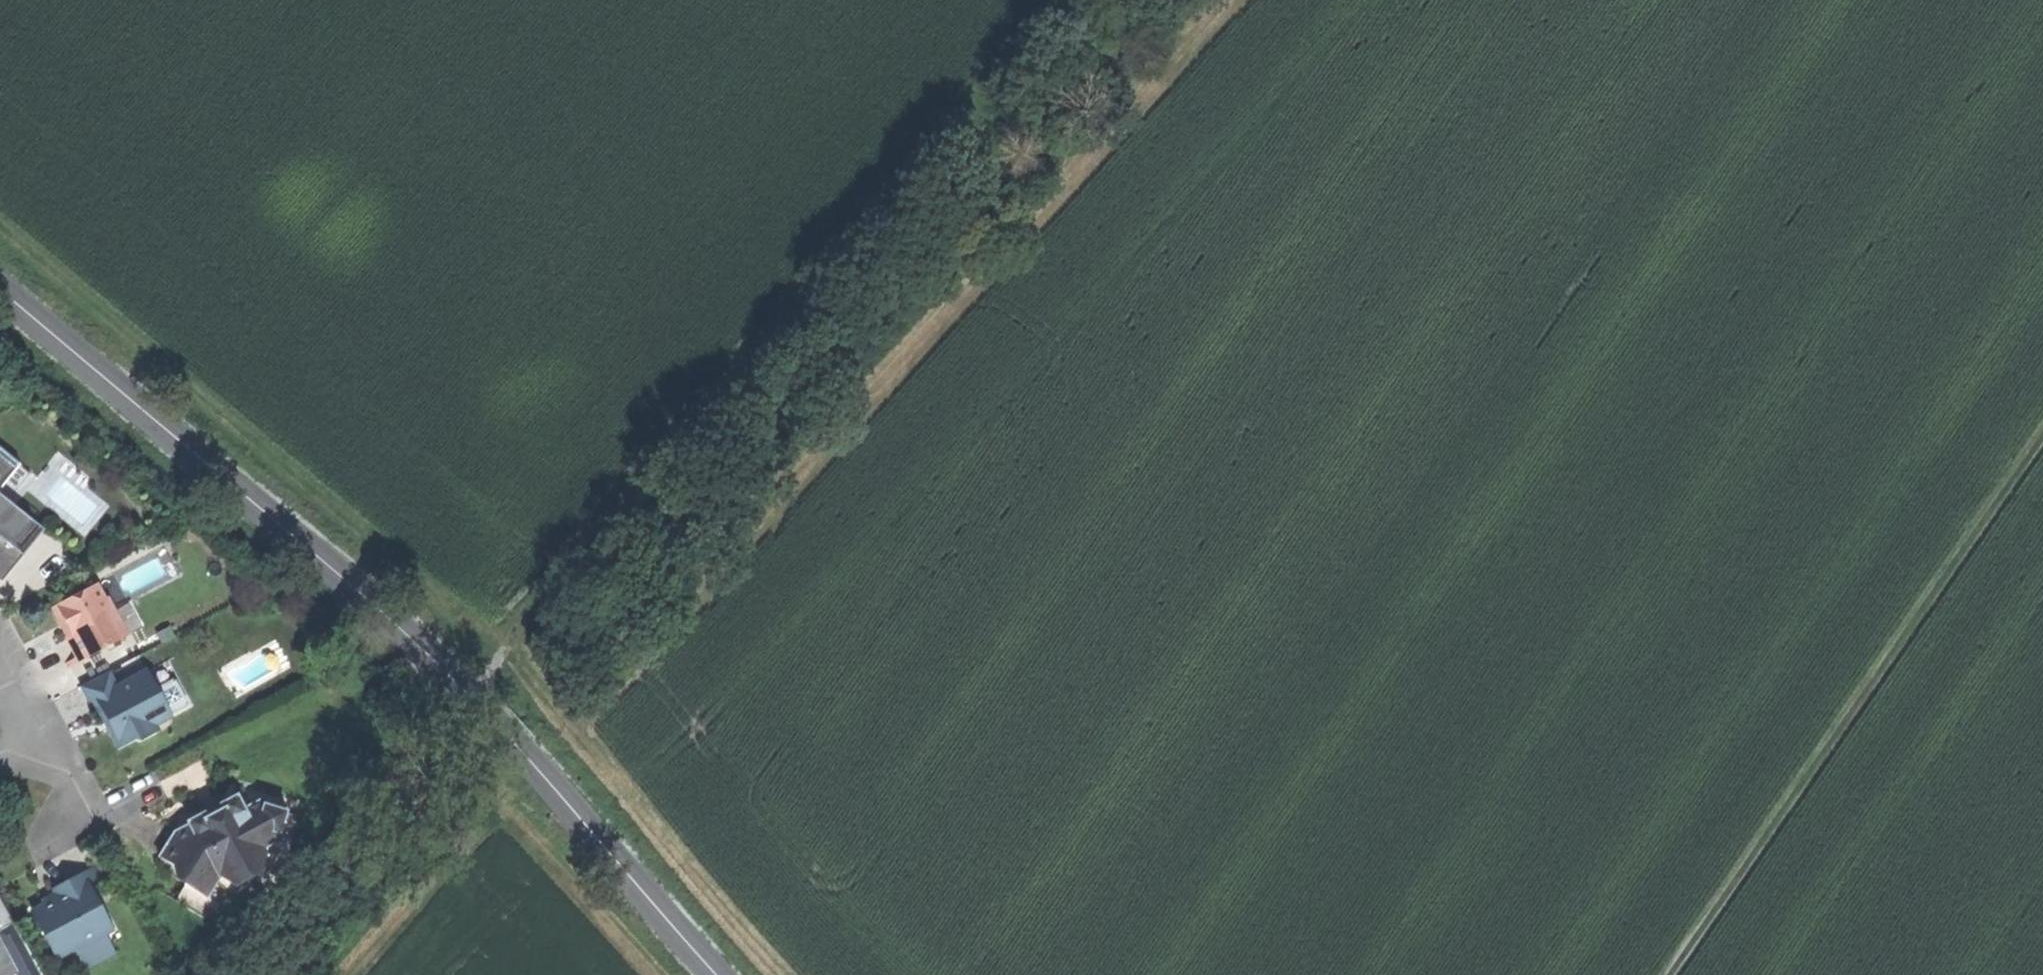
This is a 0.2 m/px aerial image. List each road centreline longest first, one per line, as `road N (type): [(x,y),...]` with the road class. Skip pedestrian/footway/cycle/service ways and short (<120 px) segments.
road 1 (tertiary): [(721,974),(496,716),(357,588),(0,290)]

